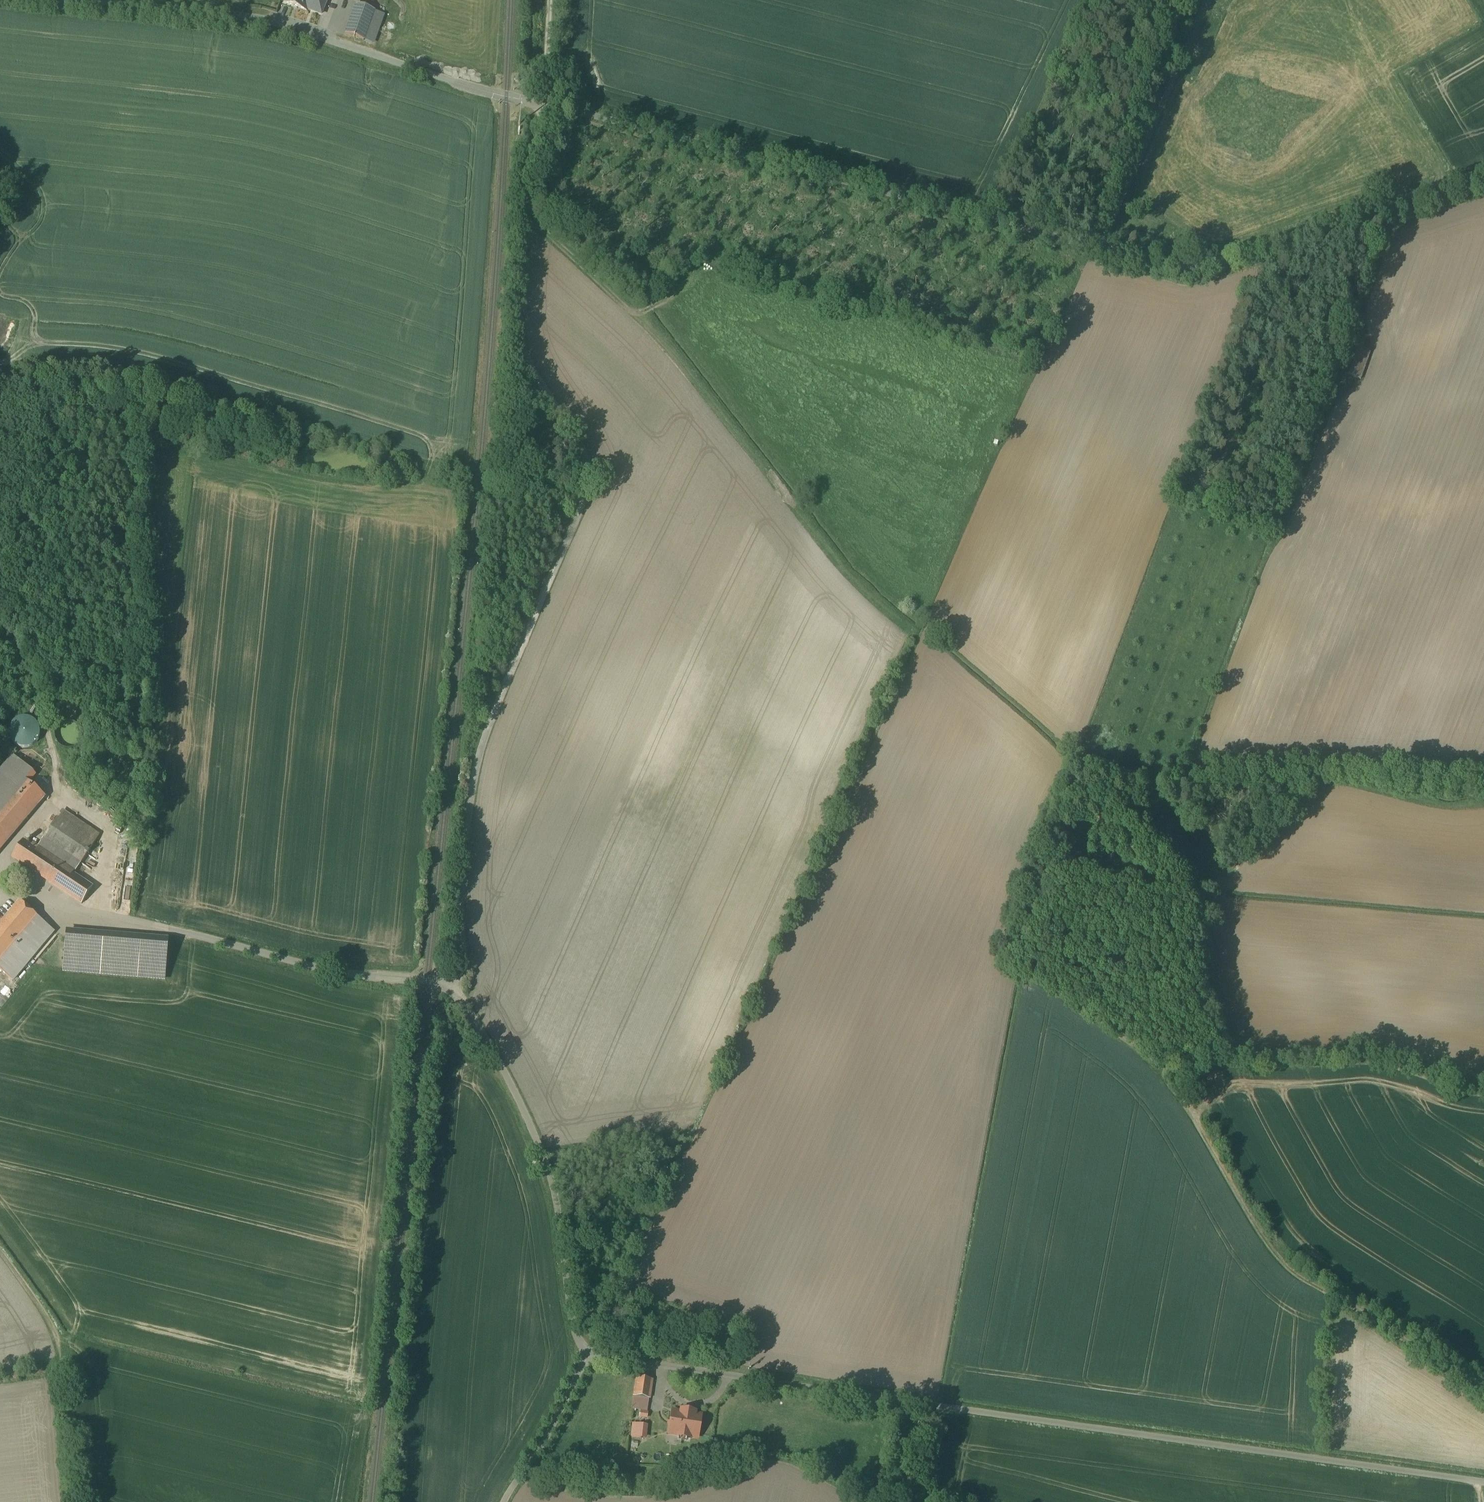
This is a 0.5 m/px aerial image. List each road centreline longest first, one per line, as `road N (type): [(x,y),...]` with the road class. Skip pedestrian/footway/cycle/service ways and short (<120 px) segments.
road 1 (unclassified): [(94,0),(289,25),(506,97),(1136,254),(1227,254),(1483,170)]
road 2 (unclassified): [(1483,1469),(625,1336),(568,1368),(497,1501)]
road 3 (track): [(453,990),(480,744),(589,480),(584,443),(520,341),(529,102)]
road 4 (track): [(0,1257),(56,1334),(78,1501)]

